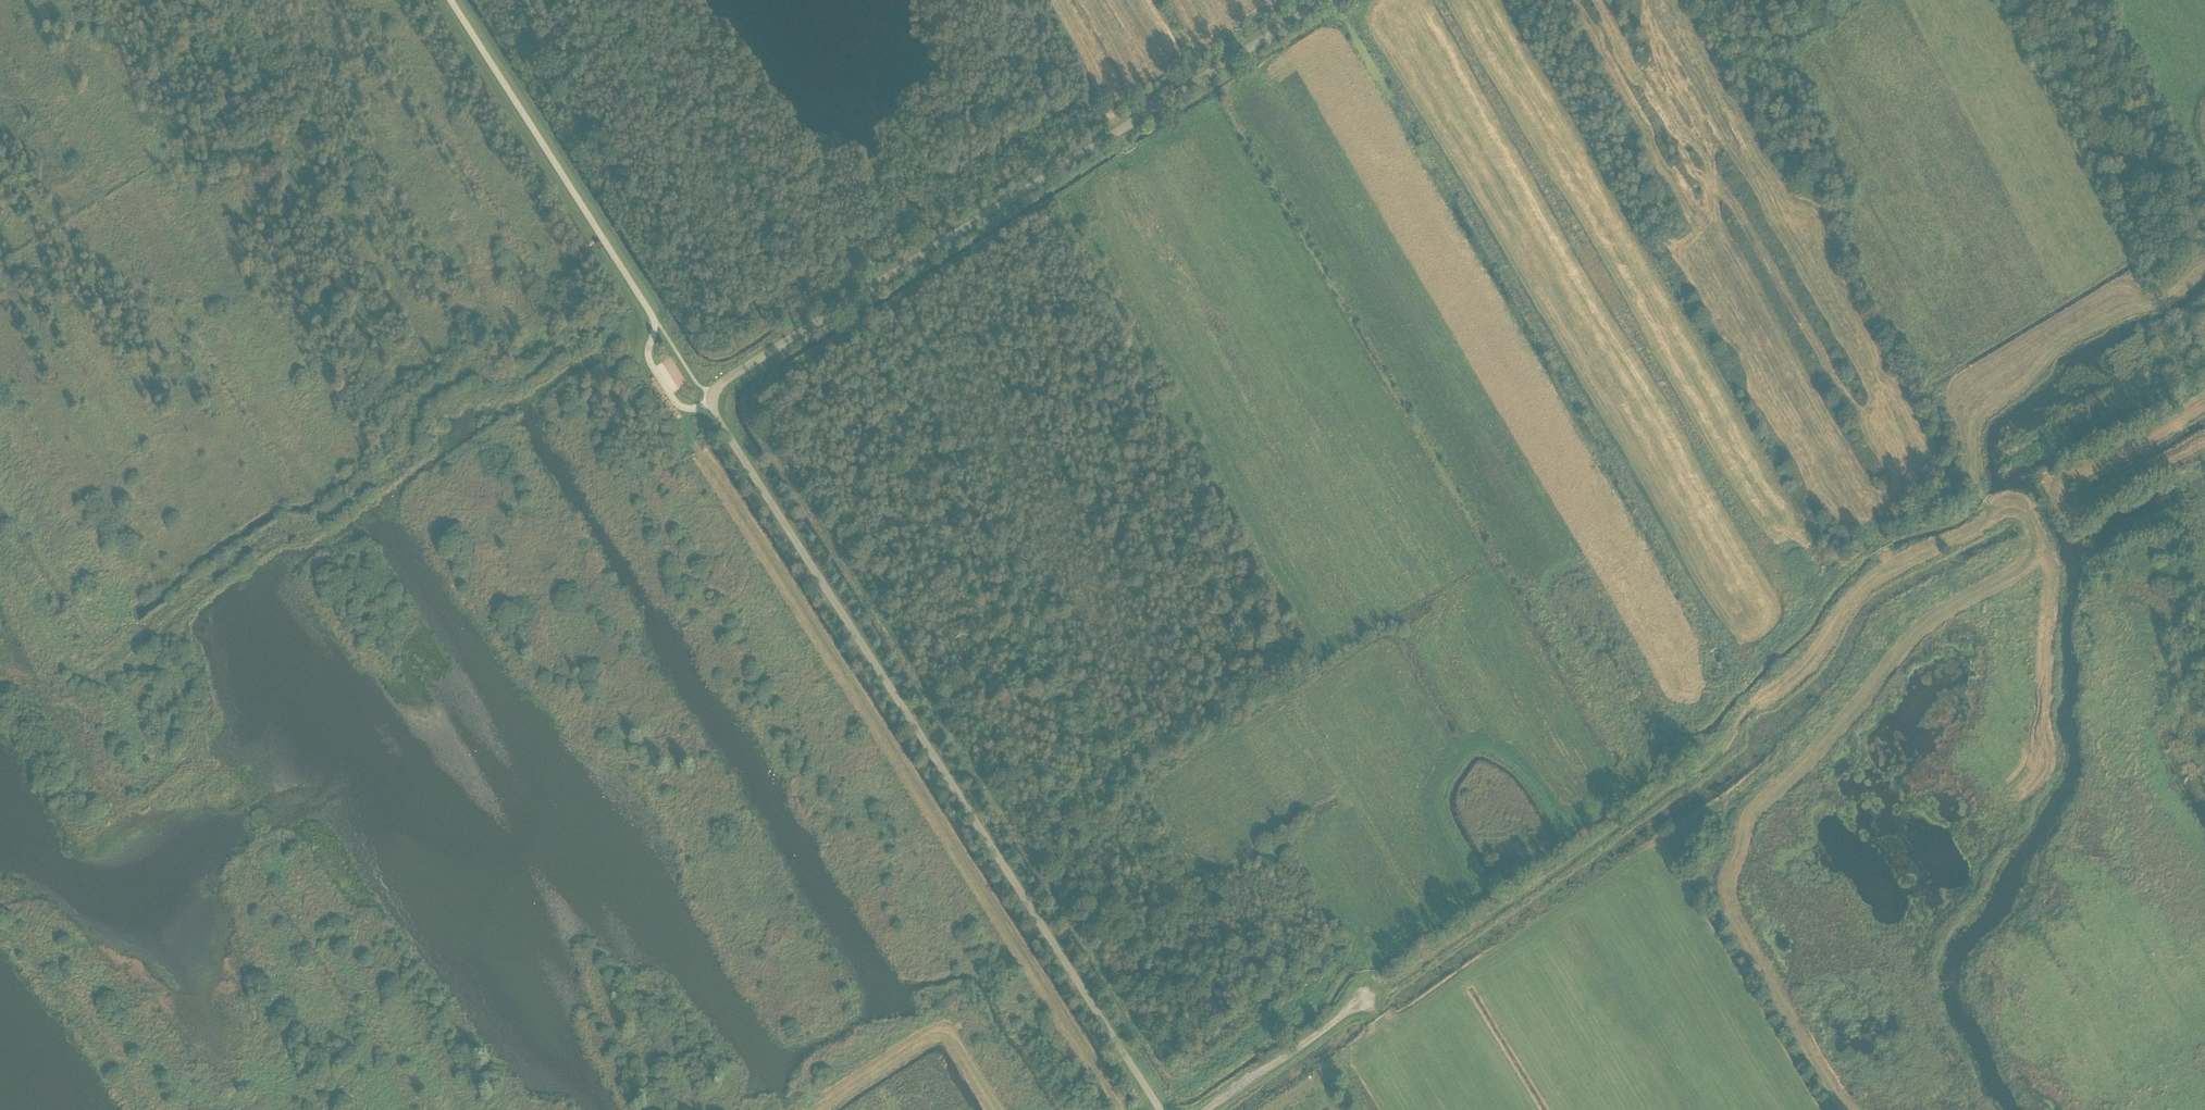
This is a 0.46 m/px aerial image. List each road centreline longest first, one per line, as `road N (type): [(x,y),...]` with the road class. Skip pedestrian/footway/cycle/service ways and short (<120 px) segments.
road 1 (unclassified): [(1160,1109),(711,407)]
road 2 (unclassified): [(711,407),(720,385),(1332,0)]
road 3 (unclassified): [(711,407),(676,405),(648,357),(655,320),(449,0)]

